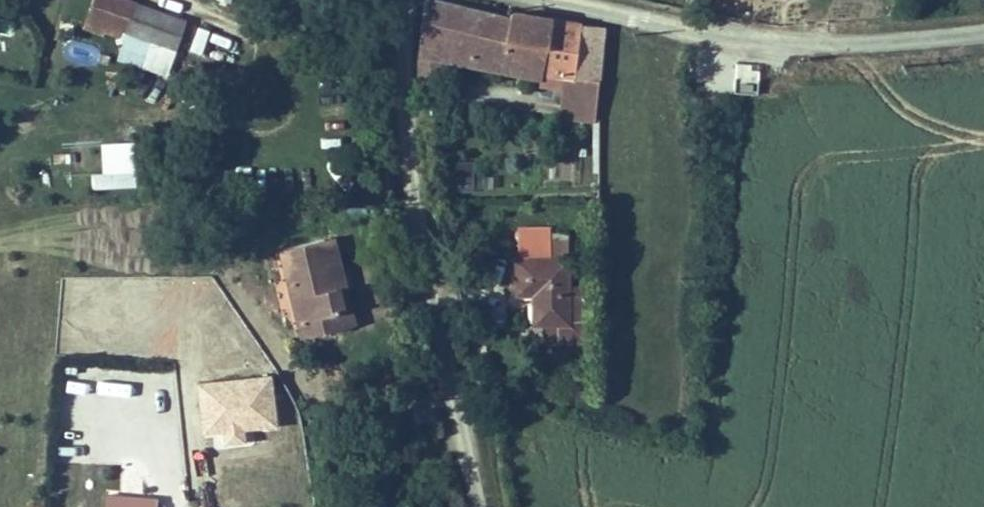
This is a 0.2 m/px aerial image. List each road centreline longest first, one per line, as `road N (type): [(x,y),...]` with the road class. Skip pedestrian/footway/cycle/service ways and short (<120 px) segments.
road 1 (unclassified): [(408,0),(403,115),(479,506)]
road 2 (unclassified): [(545,0),(751,41),(833,44),(983,26)]

